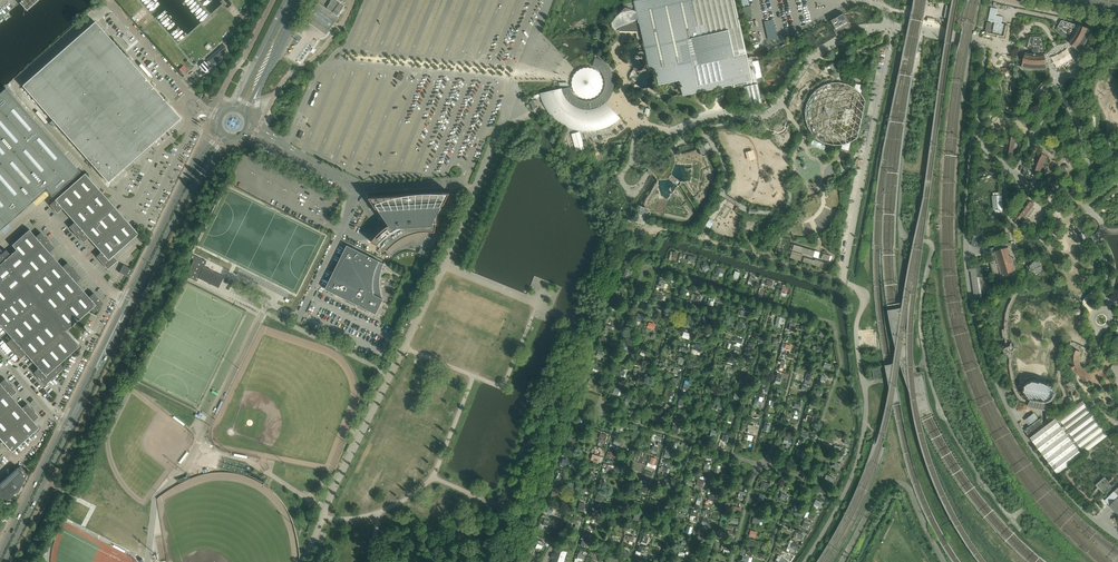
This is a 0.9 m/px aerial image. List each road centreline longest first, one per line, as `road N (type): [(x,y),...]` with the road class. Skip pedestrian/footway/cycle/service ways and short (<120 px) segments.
road 1 (tertiary): [(222,131),(198,159),(128,298)]
road 2 (tertiary): [(134,301),(204,163),(228,136)]
road 3 (unclassified): [(128,298),(112,292),(43,217),(29,217),(0,243)]
road 4 (unclassified): [(285,312),(299,319),(360,186)]
road 5 (tertiary): [(4,561),(73,423)]
road 6 (tertiary): [(67,420),(0,555)]
road 7 (tertiary): [(128,298),(67,420)]
road 8 (tertiary): [(73,423),(134,301)]
road 9 (tertiary): [(292,0),(235,109)]

